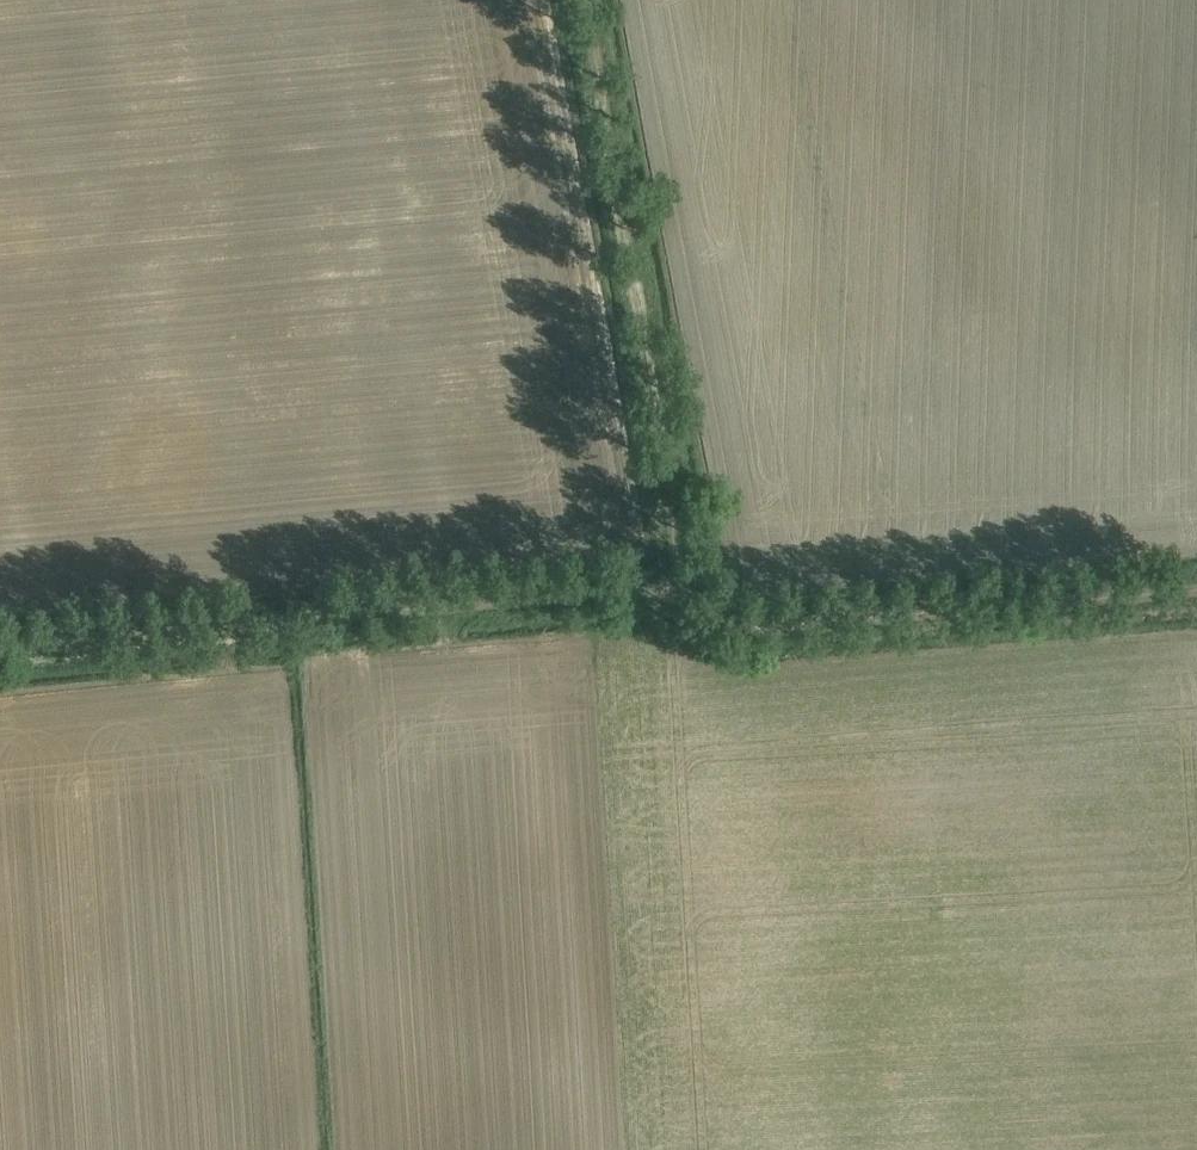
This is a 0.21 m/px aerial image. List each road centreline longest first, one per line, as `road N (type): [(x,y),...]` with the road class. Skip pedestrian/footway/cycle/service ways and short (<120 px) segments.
road 1 (track): [(1196,600),(764,629),(672,592),(0,645)]
road 2 (track): [(672,592),(565,0)]

